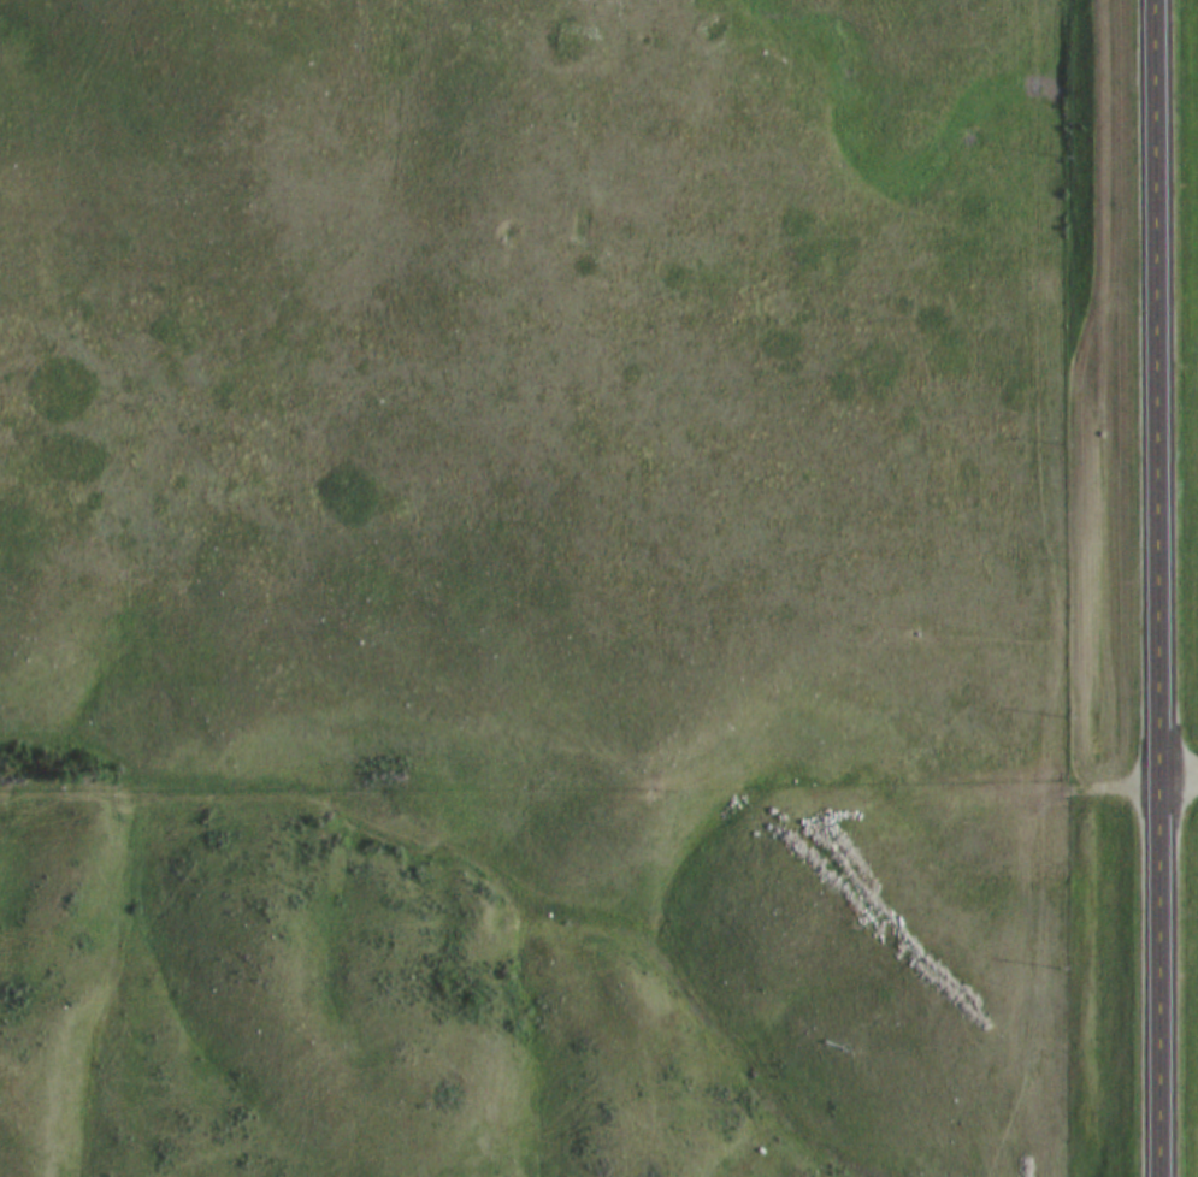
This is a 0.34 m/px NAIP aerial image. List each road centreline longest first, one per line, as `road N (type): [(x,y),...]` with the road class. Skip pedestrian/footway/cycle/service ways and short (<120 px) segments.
road 1 (secondary): [(1156,0),(1161,1176)]

